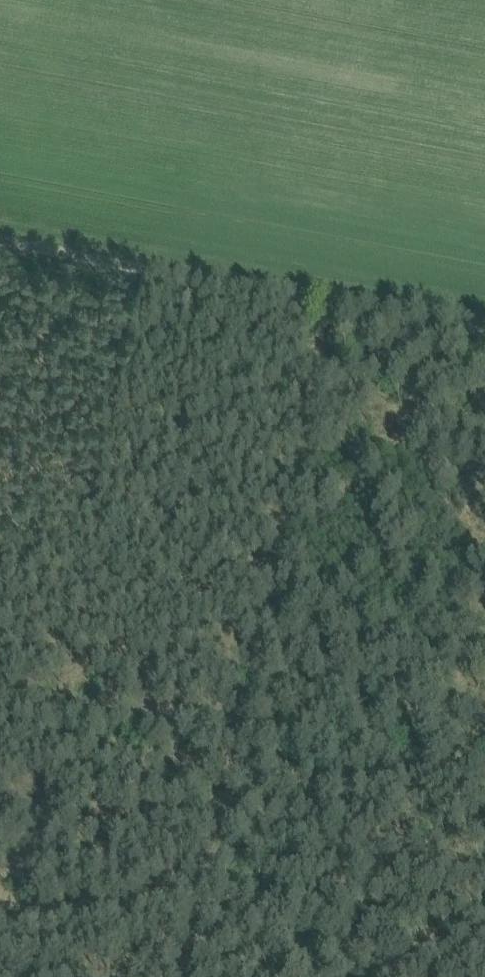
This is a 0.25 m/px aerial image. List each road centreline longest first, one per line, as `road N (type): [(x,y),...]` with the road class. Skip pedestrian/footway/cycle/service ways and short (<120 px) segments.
road 1 (track): [(484,322),(0,228)]
road 2 (track): [(484,763),(0,689)]

